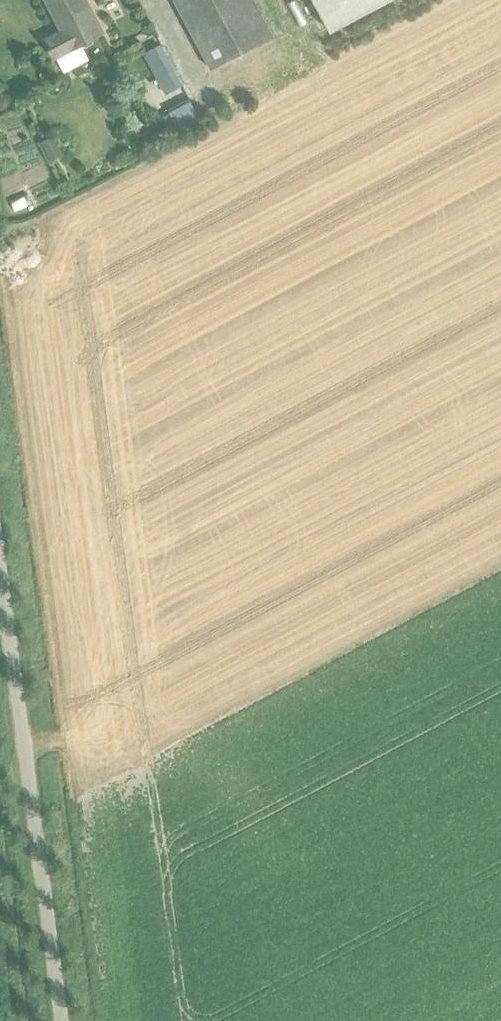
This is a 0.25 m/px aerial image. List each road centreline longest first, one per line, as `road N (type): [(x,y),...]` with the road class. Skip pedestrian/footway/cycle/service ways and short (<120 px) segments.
road 1 (unclassified): [(64,1020),(0,553)]

